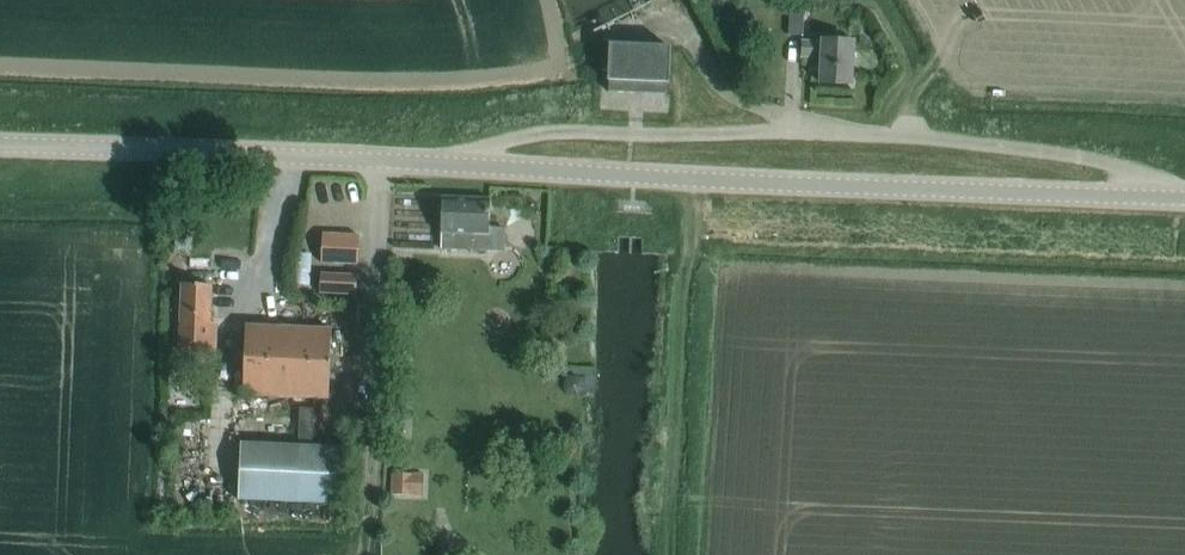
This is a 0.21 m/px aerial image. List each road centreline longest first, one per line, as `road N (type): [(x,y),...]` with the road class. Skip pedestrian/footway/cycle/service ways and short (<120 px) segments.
road 1 (unclassified): [(1184,197),(1047,157),(550,131),(449,165)]
road 2 (tertiary): [(449,165),(1184,199)]
road 3 (tertiary): [(0,146),(449,165)]

